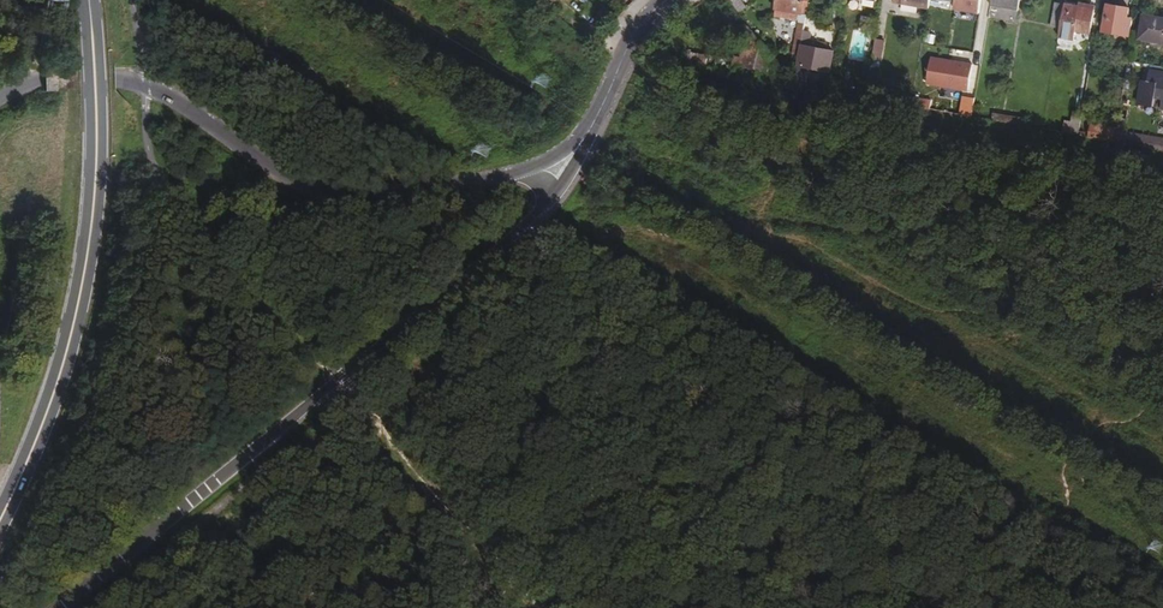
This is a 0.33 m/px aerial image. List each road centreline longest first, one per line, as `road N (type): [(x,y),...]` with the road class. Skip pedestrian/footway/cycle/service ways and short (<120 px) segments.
road 1 (secondary): [(66,607),(504,258),(551,207)]
road 2 (secondary): [(526,169),(470,184),(353,193),(311,185),(268,164),(146,85),(113,77),(44,80),(0,100)]
road 3 (primary): [(0,518),(44,420),(85,265),(94,182),(85,0)]
road 4 (track): [(535,607),(355,402)]
road 5 (secondary): [(551,207),(568,188),(610,96)]

